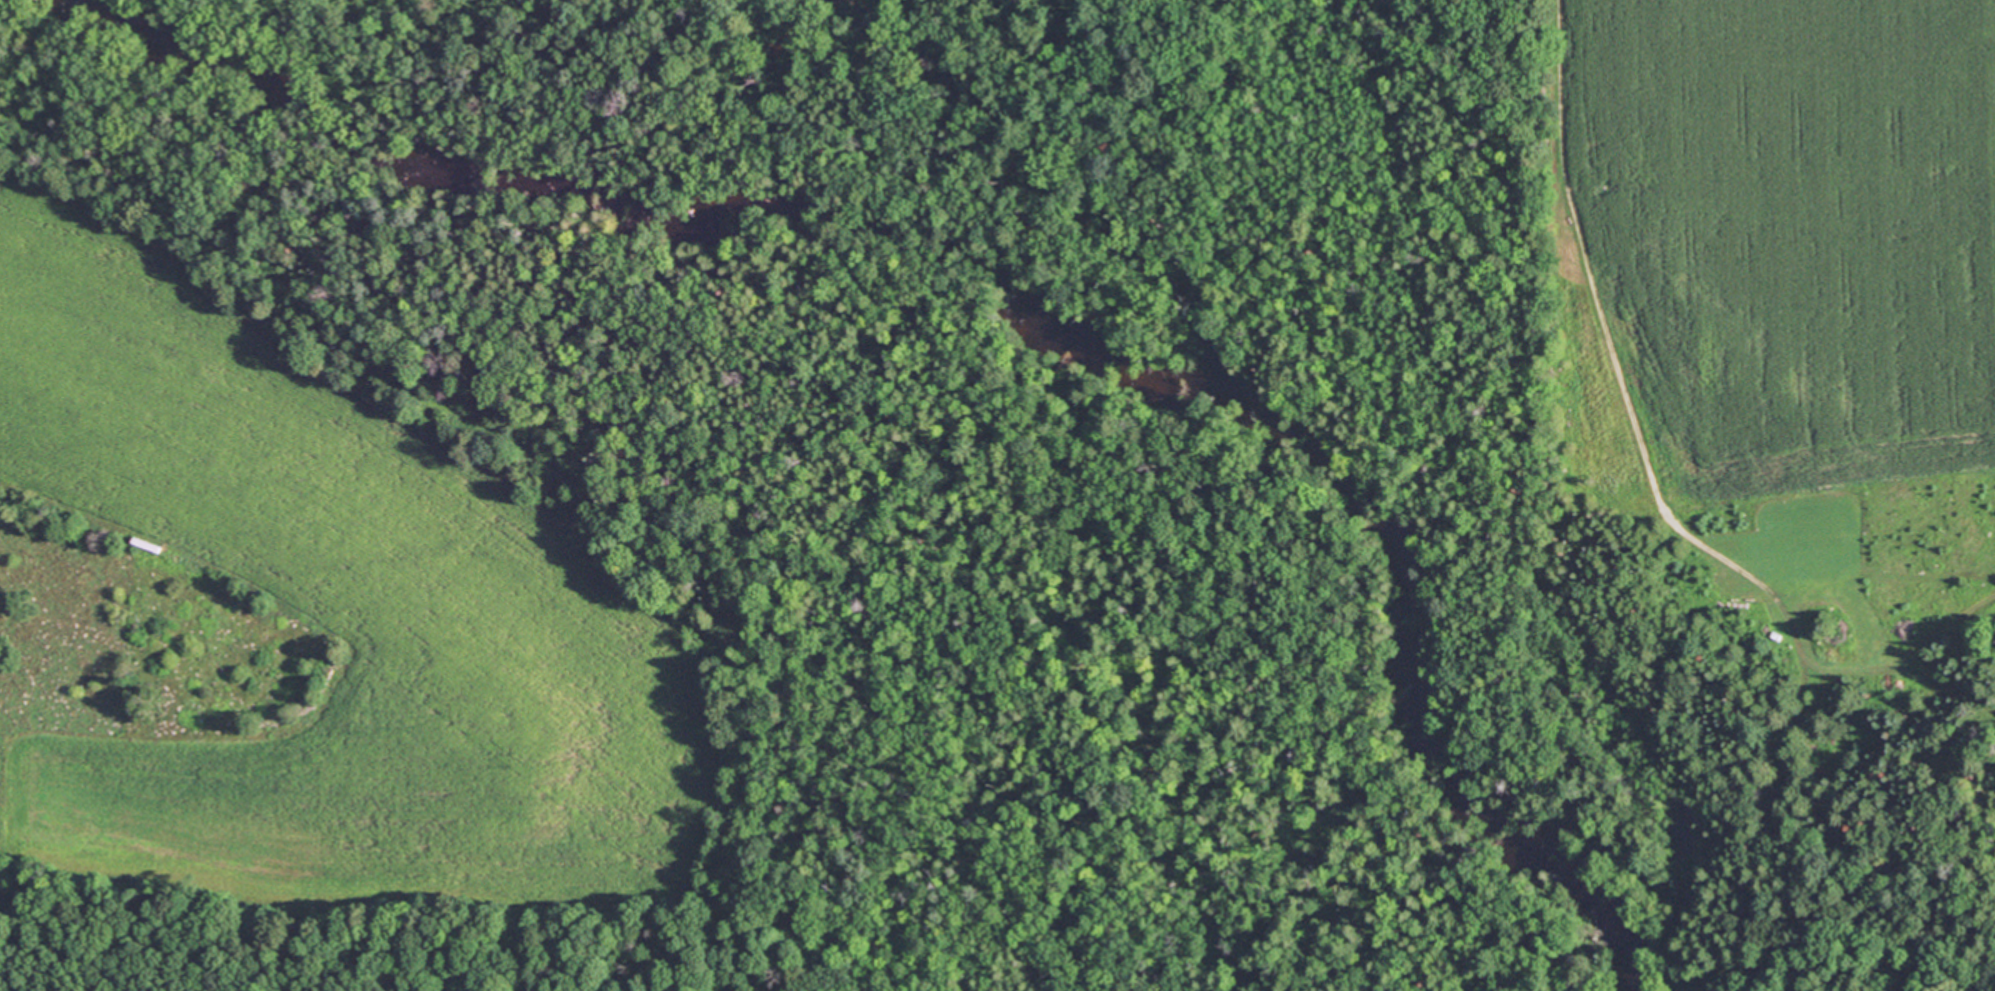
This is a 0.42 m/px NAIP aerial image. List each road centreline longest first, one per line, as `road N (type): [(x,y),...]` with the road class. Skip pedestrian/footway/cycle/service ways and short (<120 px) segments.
road 1 (track): [(1670,532),(1572,212),(1564,0)]

